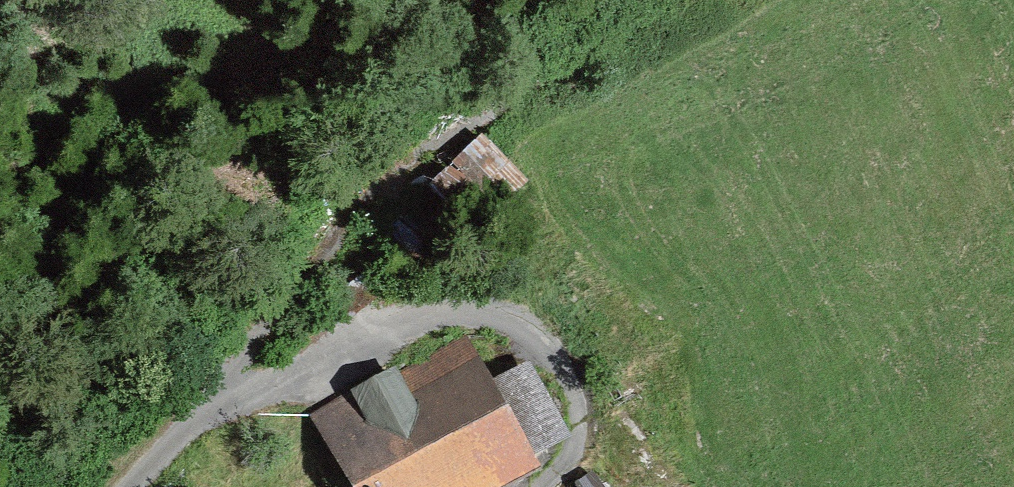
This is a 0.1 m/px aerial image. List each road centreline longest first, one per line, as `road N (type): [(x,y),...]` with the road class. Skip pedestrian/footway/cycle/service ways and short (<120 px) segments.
road 1 (track): [(122,486),(217,393),(329,232),(461,127),(646,0)]
road 2 (residential): [(549,486),(584,449),(590,395),(534,326),(425,320),(217,393)]

